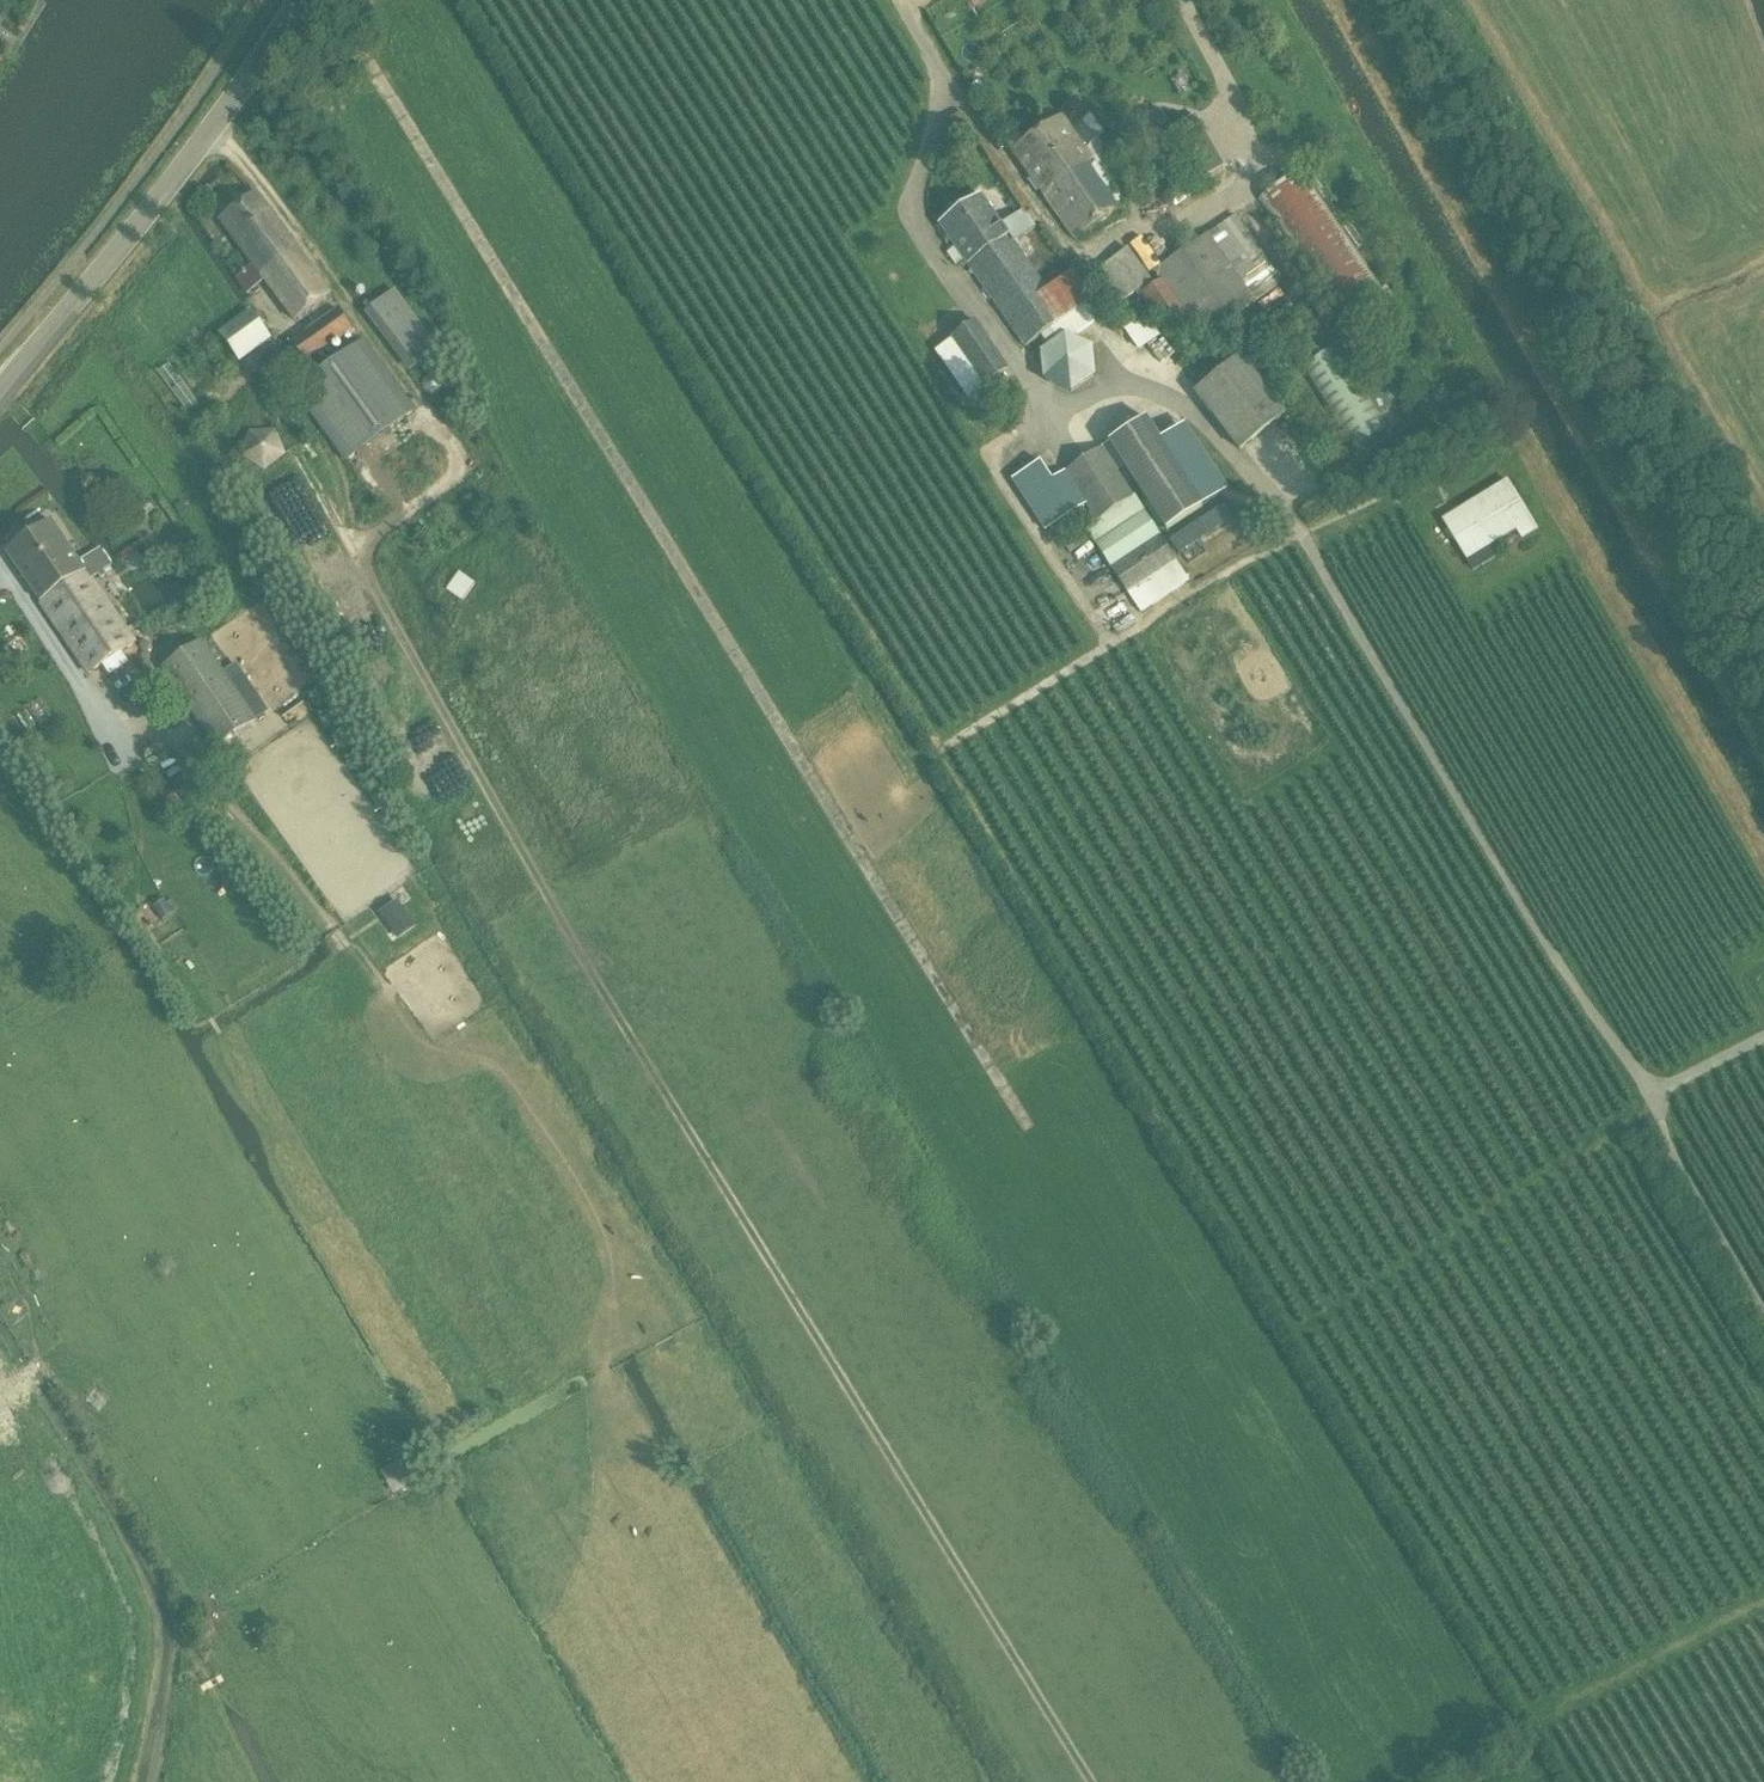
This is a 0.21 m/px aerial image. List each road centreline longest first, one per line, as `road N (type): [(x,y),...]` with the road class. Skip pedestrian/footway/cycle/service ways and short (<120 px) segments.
road 1 (track): [(468,464),(390,521),(371,543),(366,573),(570,936),(1091,1781)]
road 2 (track): [(295,7),(369,66),(1029,1129)]
road 3 (track): [(1280,506),(1654,1096),(1763,1038)]
road 4 (tertiary): [(0,403),(155,208),(299,0)]
road 5 (track): [(1654,1096),(1669,1147),(1763,1310)]

